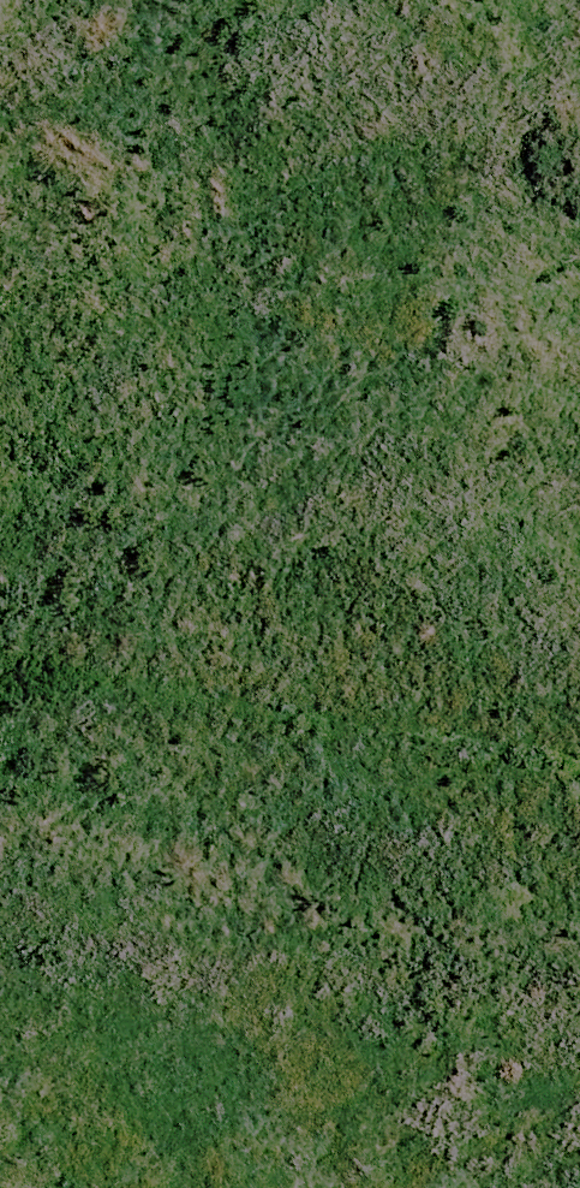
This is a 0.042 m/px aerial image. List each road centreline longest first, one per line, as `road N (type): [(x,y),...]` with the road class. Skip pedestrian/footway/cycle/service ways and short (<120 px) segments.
road 1 (unknown): [(579,1153),(230,846),(0,491)]
road 2 (unknown): [(0,1085),(579,481)]

